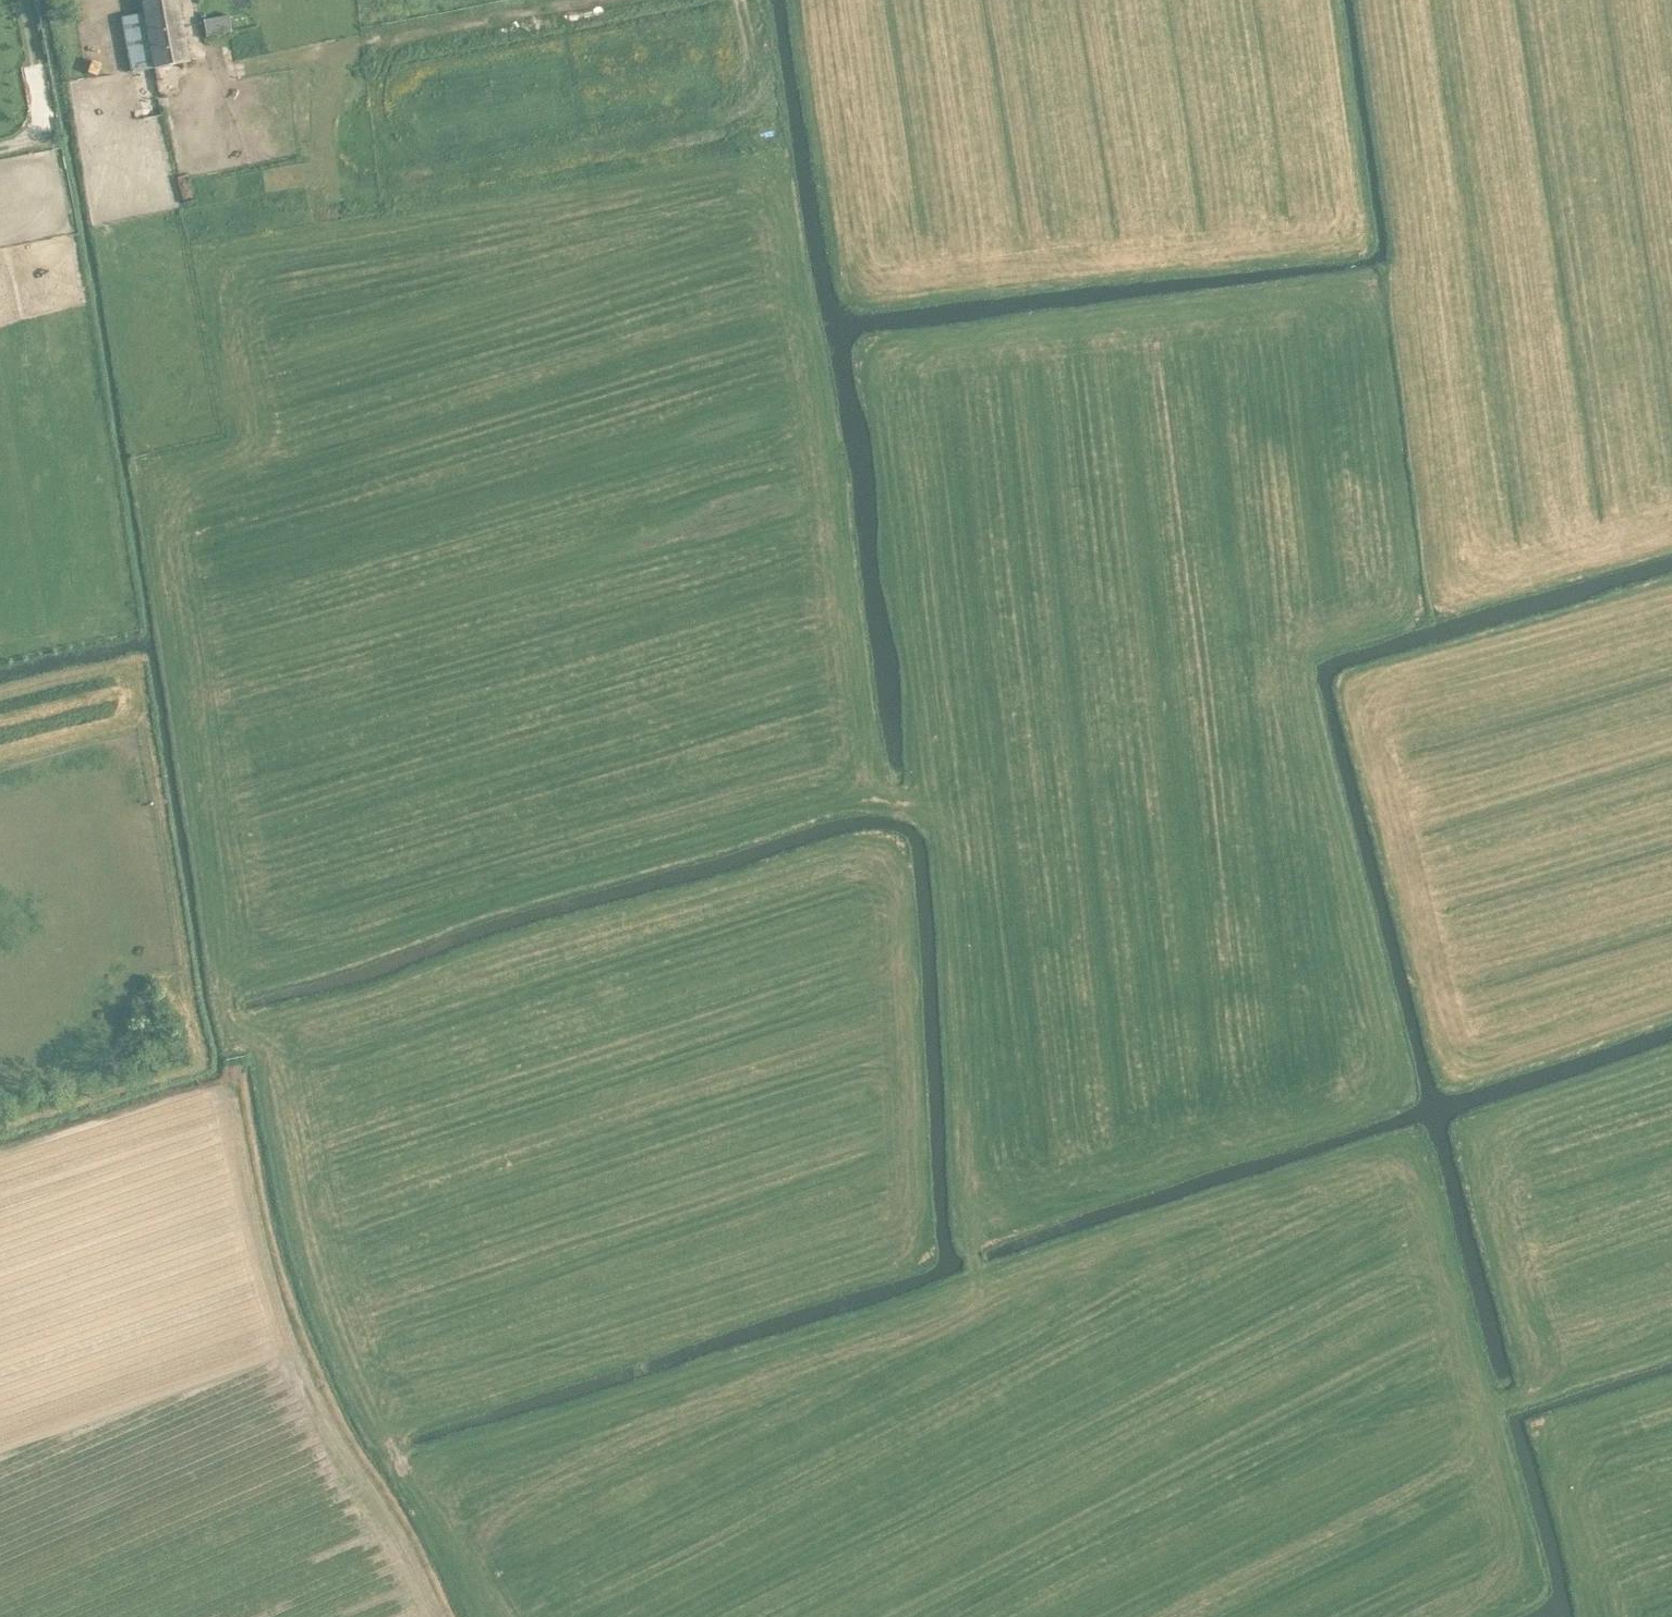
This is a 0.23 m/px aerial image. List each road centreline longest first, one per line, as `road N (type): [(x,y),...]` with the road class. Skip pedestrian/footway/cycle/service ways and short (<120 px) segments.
road 1 (track): [(229,985),(239,1022),(267,1040),(295,1238),(473,1616)]
road 2 (track): [(293,1346),(331,1434),(421,1574),(439,1616)]
road 3 (track): [(357,43),(592,0)]

